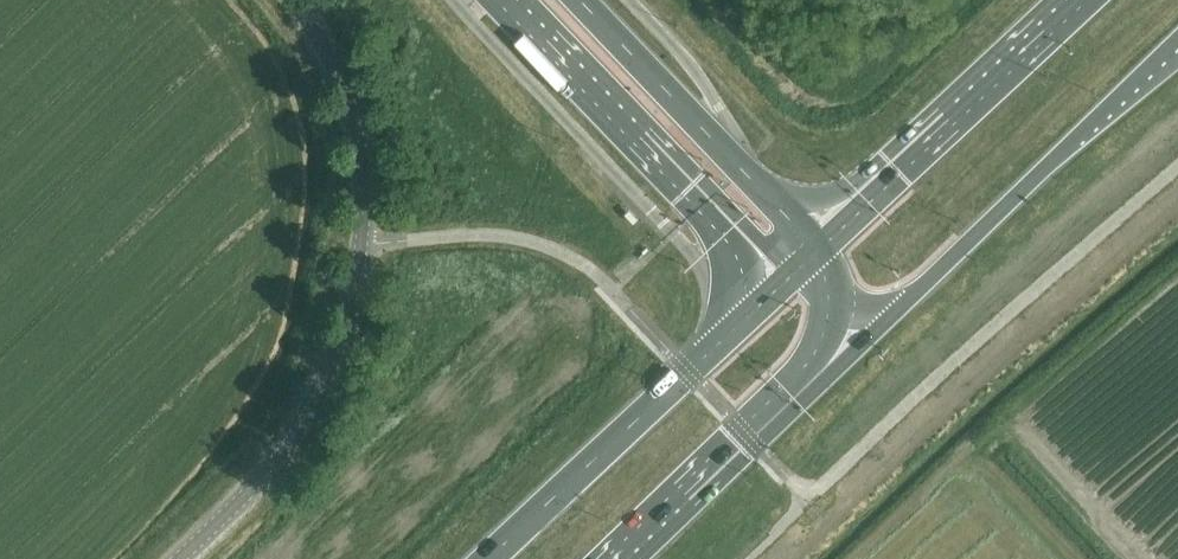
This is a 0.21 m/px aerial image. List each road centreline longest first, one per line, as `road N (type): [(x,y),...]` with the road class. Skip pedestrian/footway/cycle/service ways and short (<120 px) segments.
road 1 (unclassified): [(190,558),(303,441),(325,393),(355,279),(362,178),(354,128),(341,86),(290,0)]
road 2 (trunk): [(854,334),(918,290),(1177,41)]
road 3 (trunk): [(502,0),(776,291)]
road 4 (trunk): [(776,291),(492,558)]
road 5 (trunk): [(1078,0),(819,251)]
road 6 (trunk): [(819,251),(581,0)]
road 7 (trunk): [(617,558),(854,334)]

